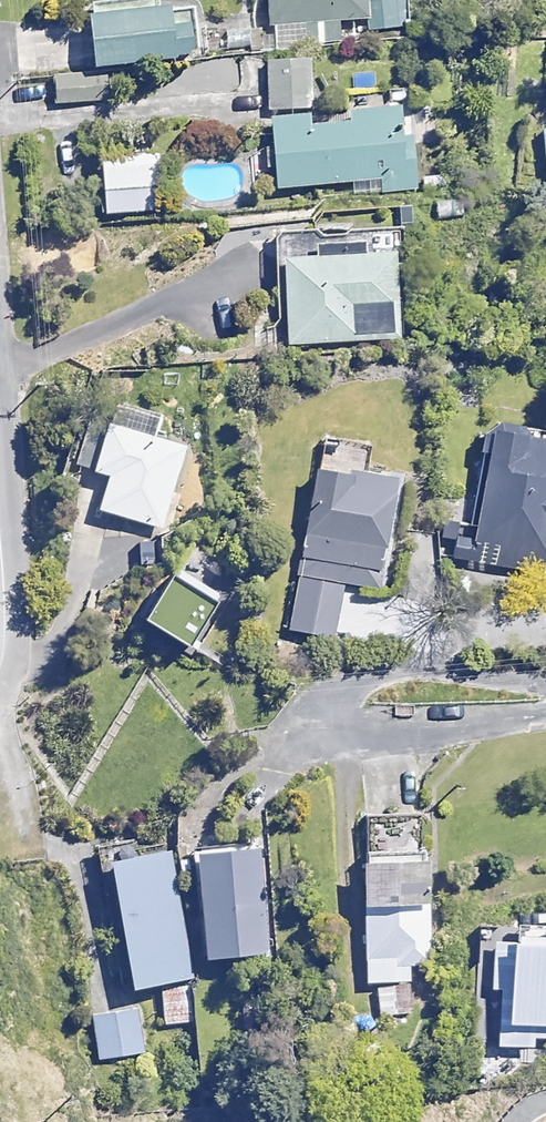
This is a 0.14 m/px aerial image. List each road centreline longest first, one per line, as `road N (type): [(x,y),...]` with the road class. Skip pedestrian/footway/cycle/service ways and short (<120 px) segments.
road 1 (residential): [(545,714),(377,732),(344,729),(325,715),(330,695),(355,681),(401,672),(468,674)]

